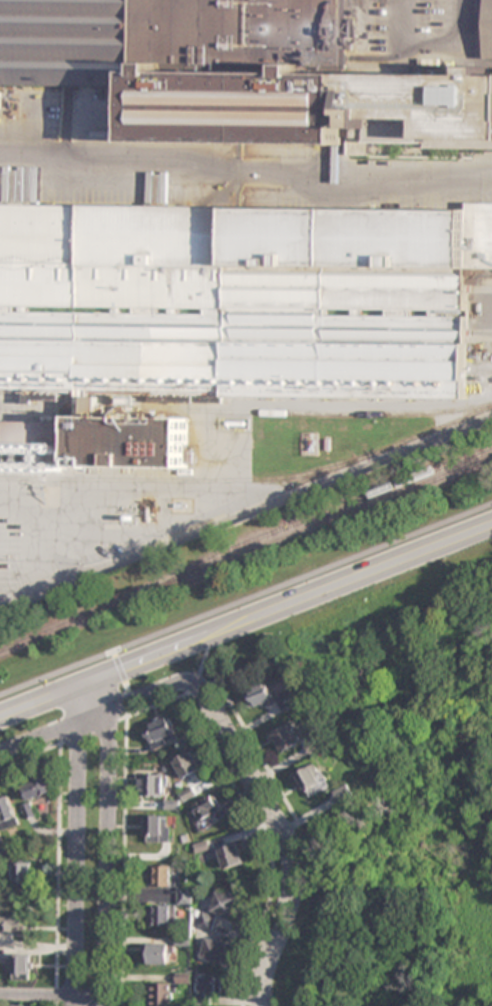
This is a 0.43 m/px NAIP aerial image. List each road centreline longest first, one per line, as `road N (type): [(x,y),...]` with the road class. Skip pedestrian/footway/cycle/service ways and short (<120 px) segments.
road 1 (secondary): [(491,520),(0,711)]
road 2 (residential): [(193,677),(276,819),(292,862),(262,1005)]
road 3 (residential): [(107,1005),(111,668)]
road 4 (residential): [(79,680),(75,1005)]
road 5 (residential): [(193,677),(0,753)]

